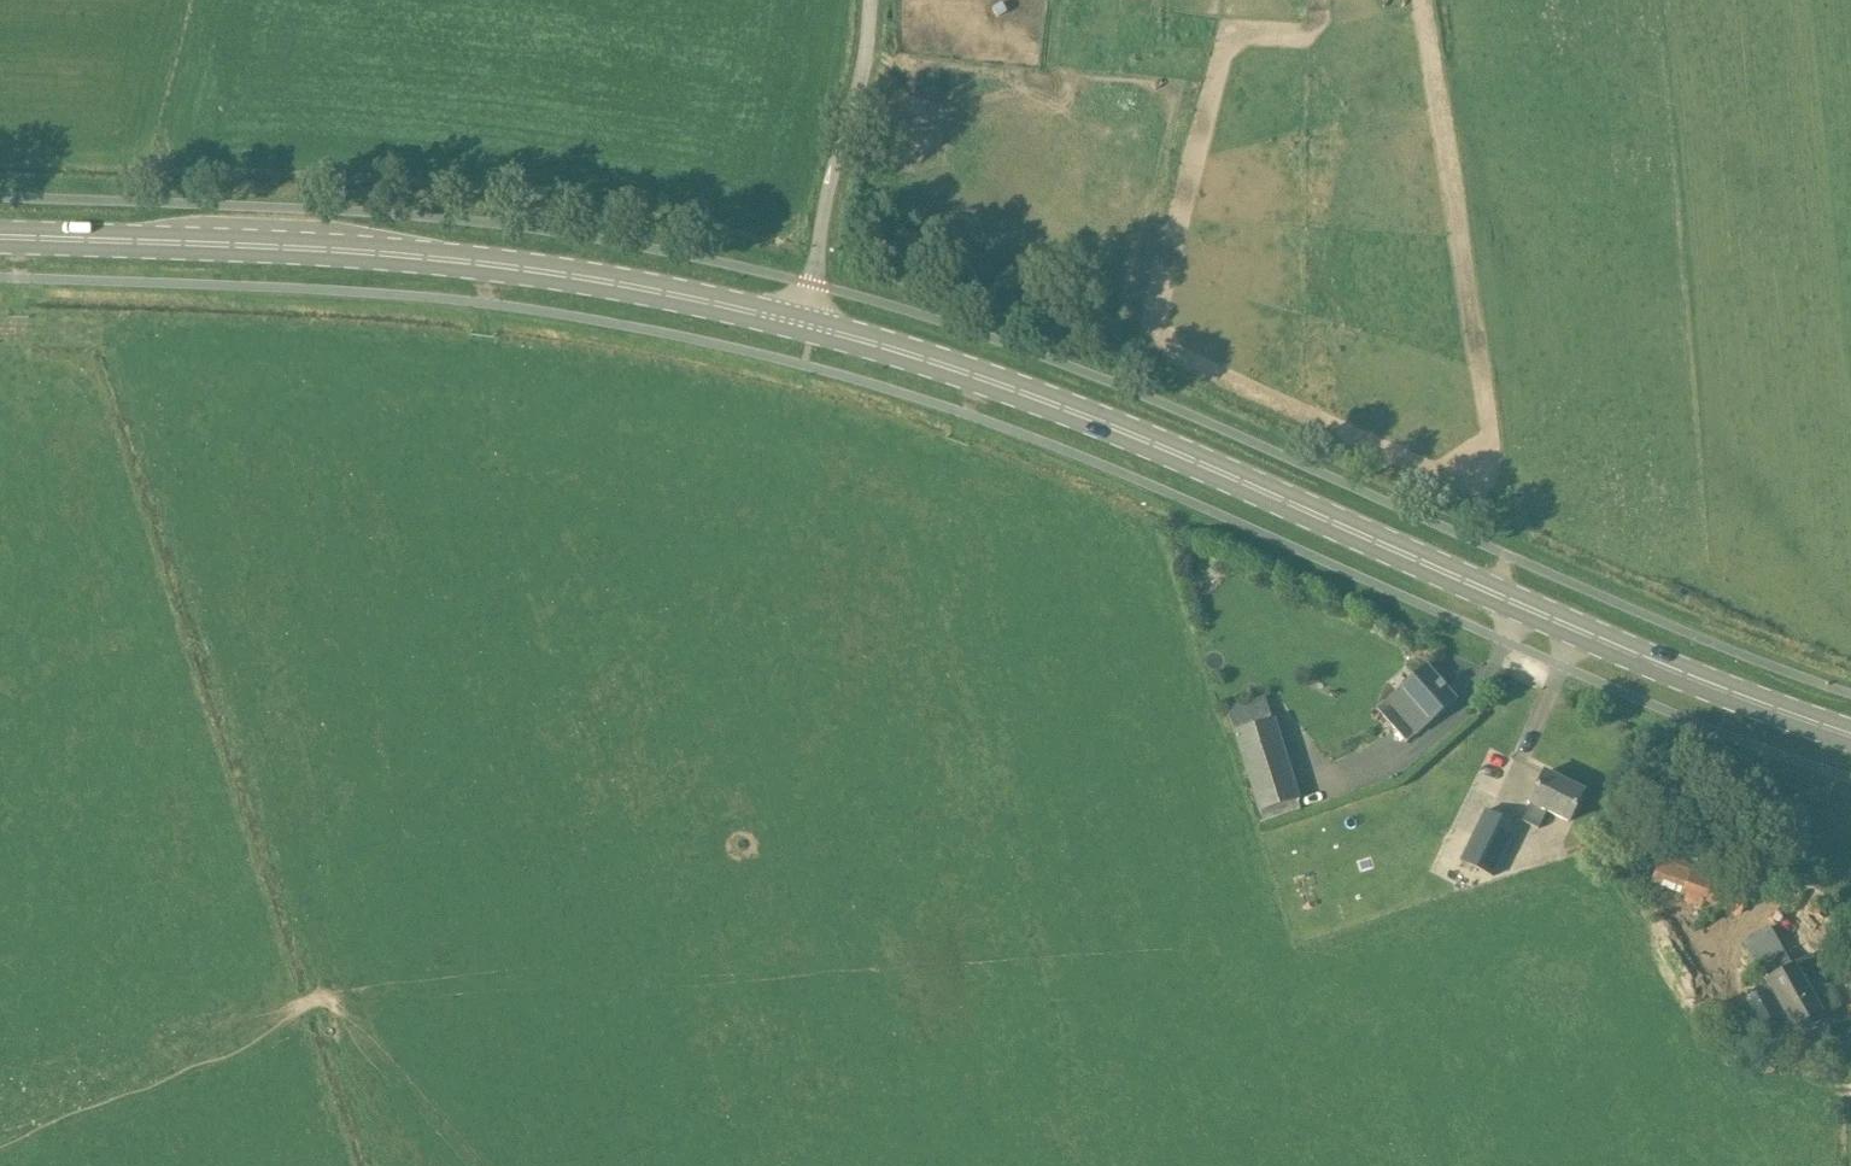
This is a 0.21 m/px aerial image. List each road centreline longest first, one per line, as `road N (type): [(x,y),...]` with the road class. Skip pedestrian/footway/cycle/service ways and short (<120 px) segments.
road 1 (primary): [(1850,736),(1596,639),(1034,395),(809,325)]
road 2 (primary): [(809,325),(500,265),(0,238)]
road 3 (unclassified): [(869,0),(865,54),(809,325)]

